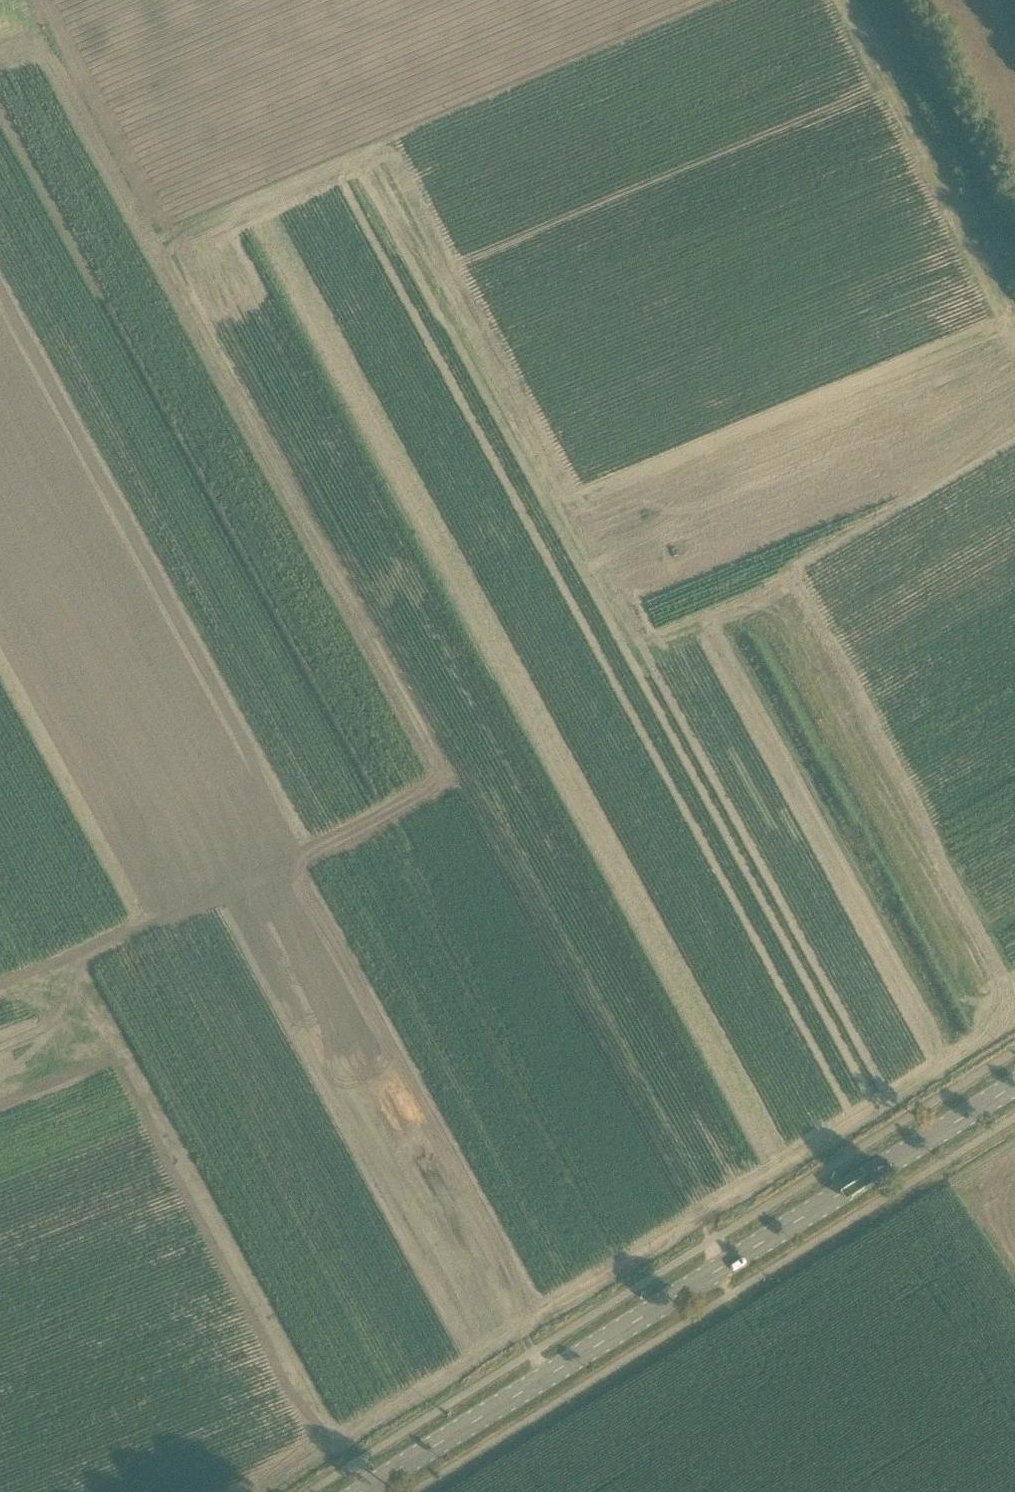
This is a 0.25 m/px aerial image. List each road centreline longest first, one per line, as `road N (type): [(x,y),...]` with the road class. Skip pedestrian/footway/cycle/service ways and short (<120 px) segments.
road 1 (tertiary): [(363,1491),(1014,1086)]

